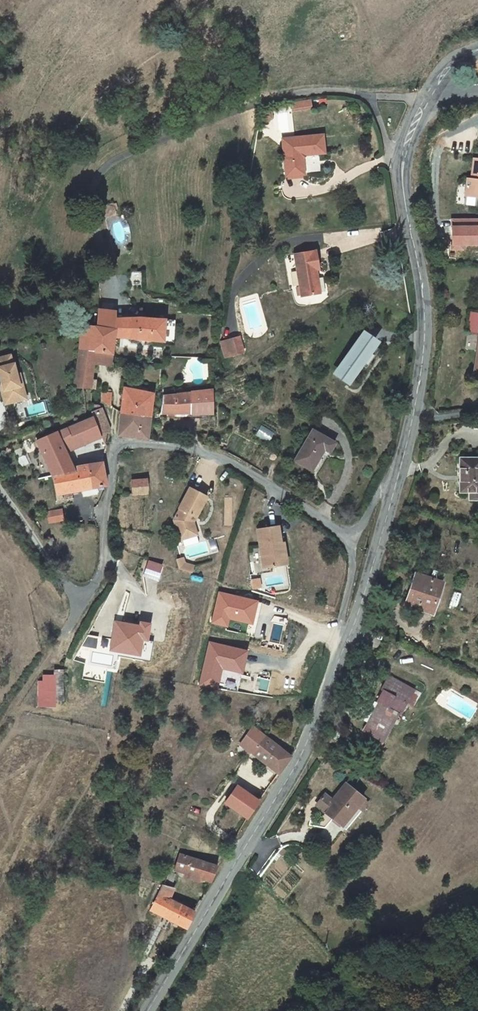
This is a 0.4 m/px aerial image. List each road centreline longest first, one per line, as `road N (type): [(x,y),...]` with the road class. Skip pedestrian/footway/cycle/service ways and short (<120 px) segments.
road 1 (tertiary): [(413,419),(374,564),(302,757),(152,1010)]
road 2 (residential): [(356,541),(211,454),(119,446),(101,576),(85,601)]
road 3 (tertiary): [(430,95),(403,163),(423,298),(413,419)]
road 4 (track): [(0,725),(85,601)]
road 5 (track): [(0,482),(85,601)]

